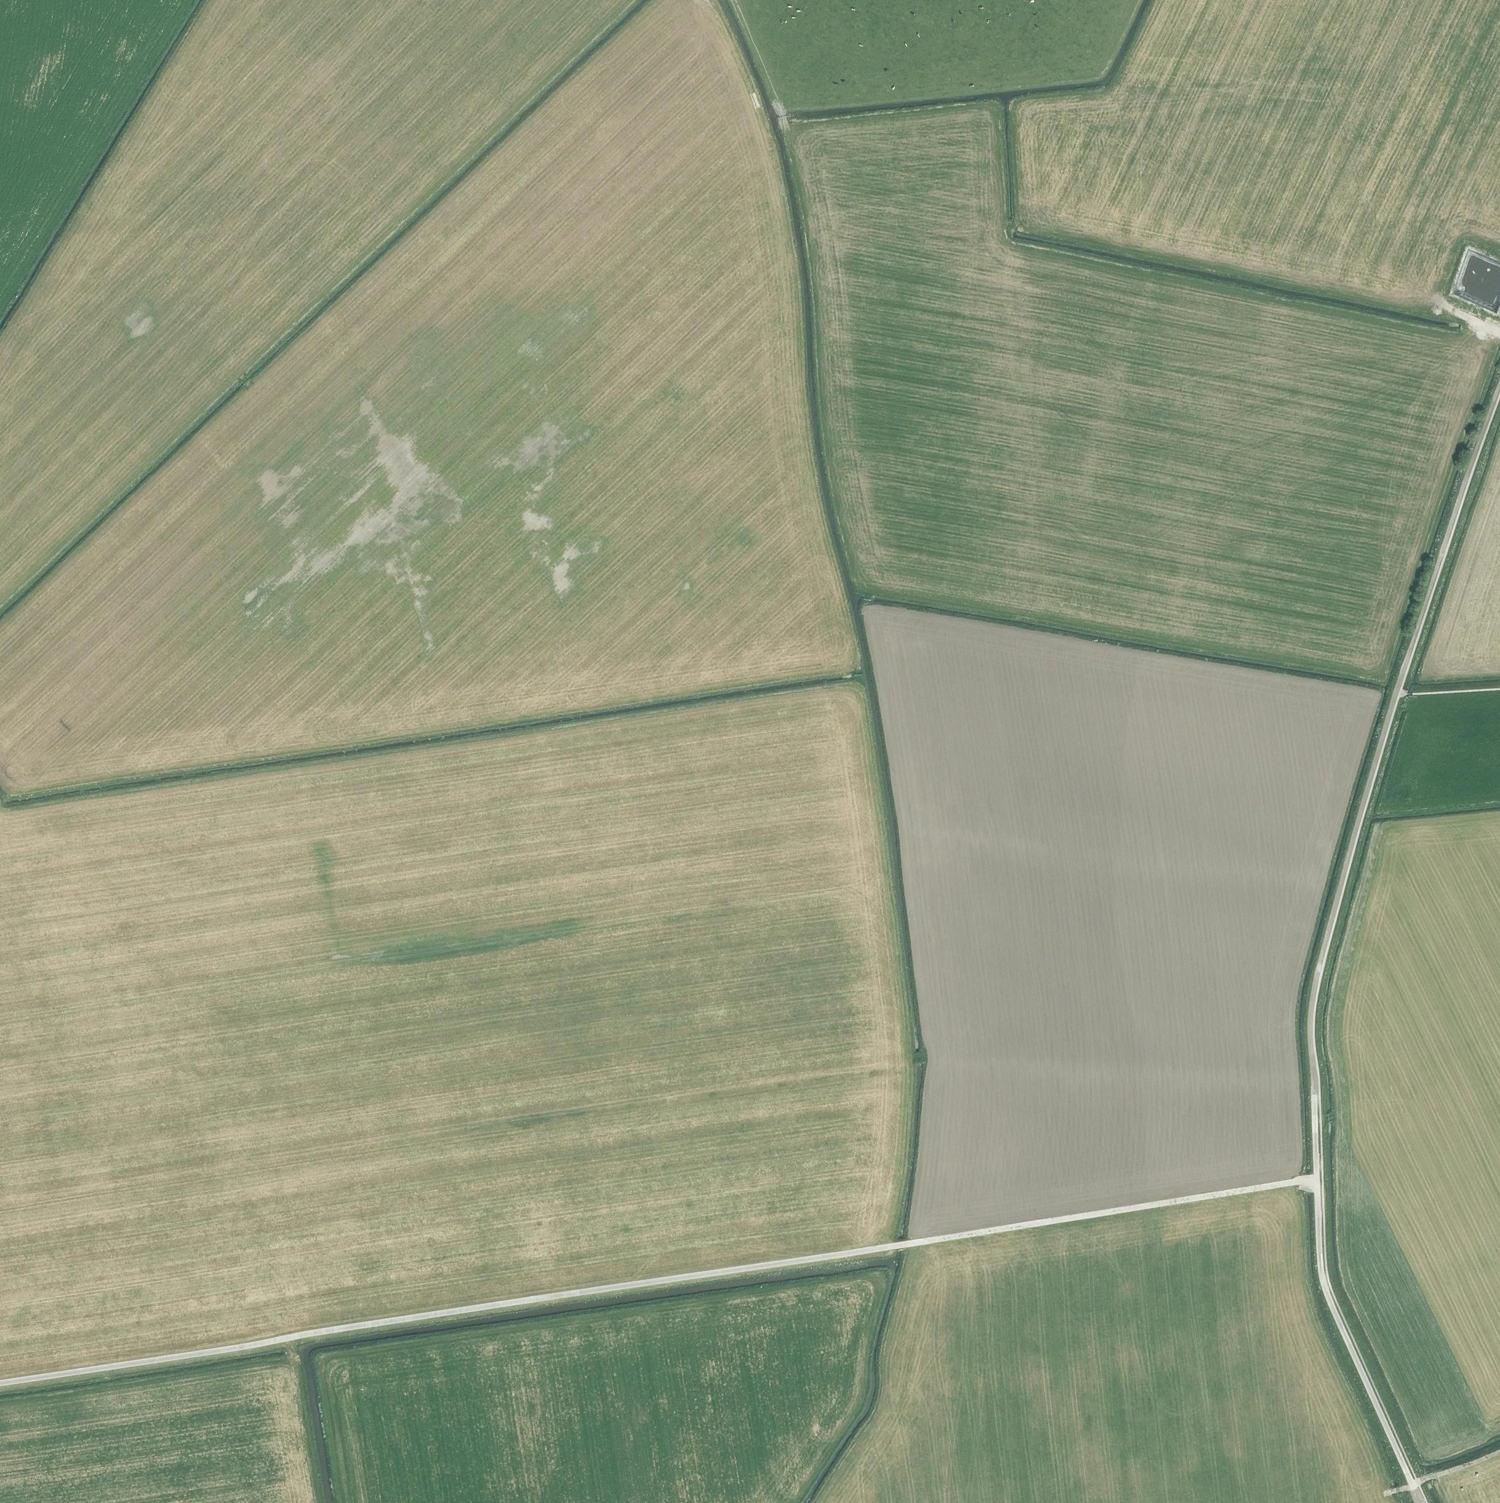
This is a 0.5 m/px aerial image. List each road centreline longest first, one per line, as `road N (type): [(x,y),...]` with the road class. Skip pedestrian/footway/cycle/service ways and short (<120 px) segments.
road 1 (track): [(1420,1502),(1322,1277),(1309,1022),(1397,692),(1499,384)]

